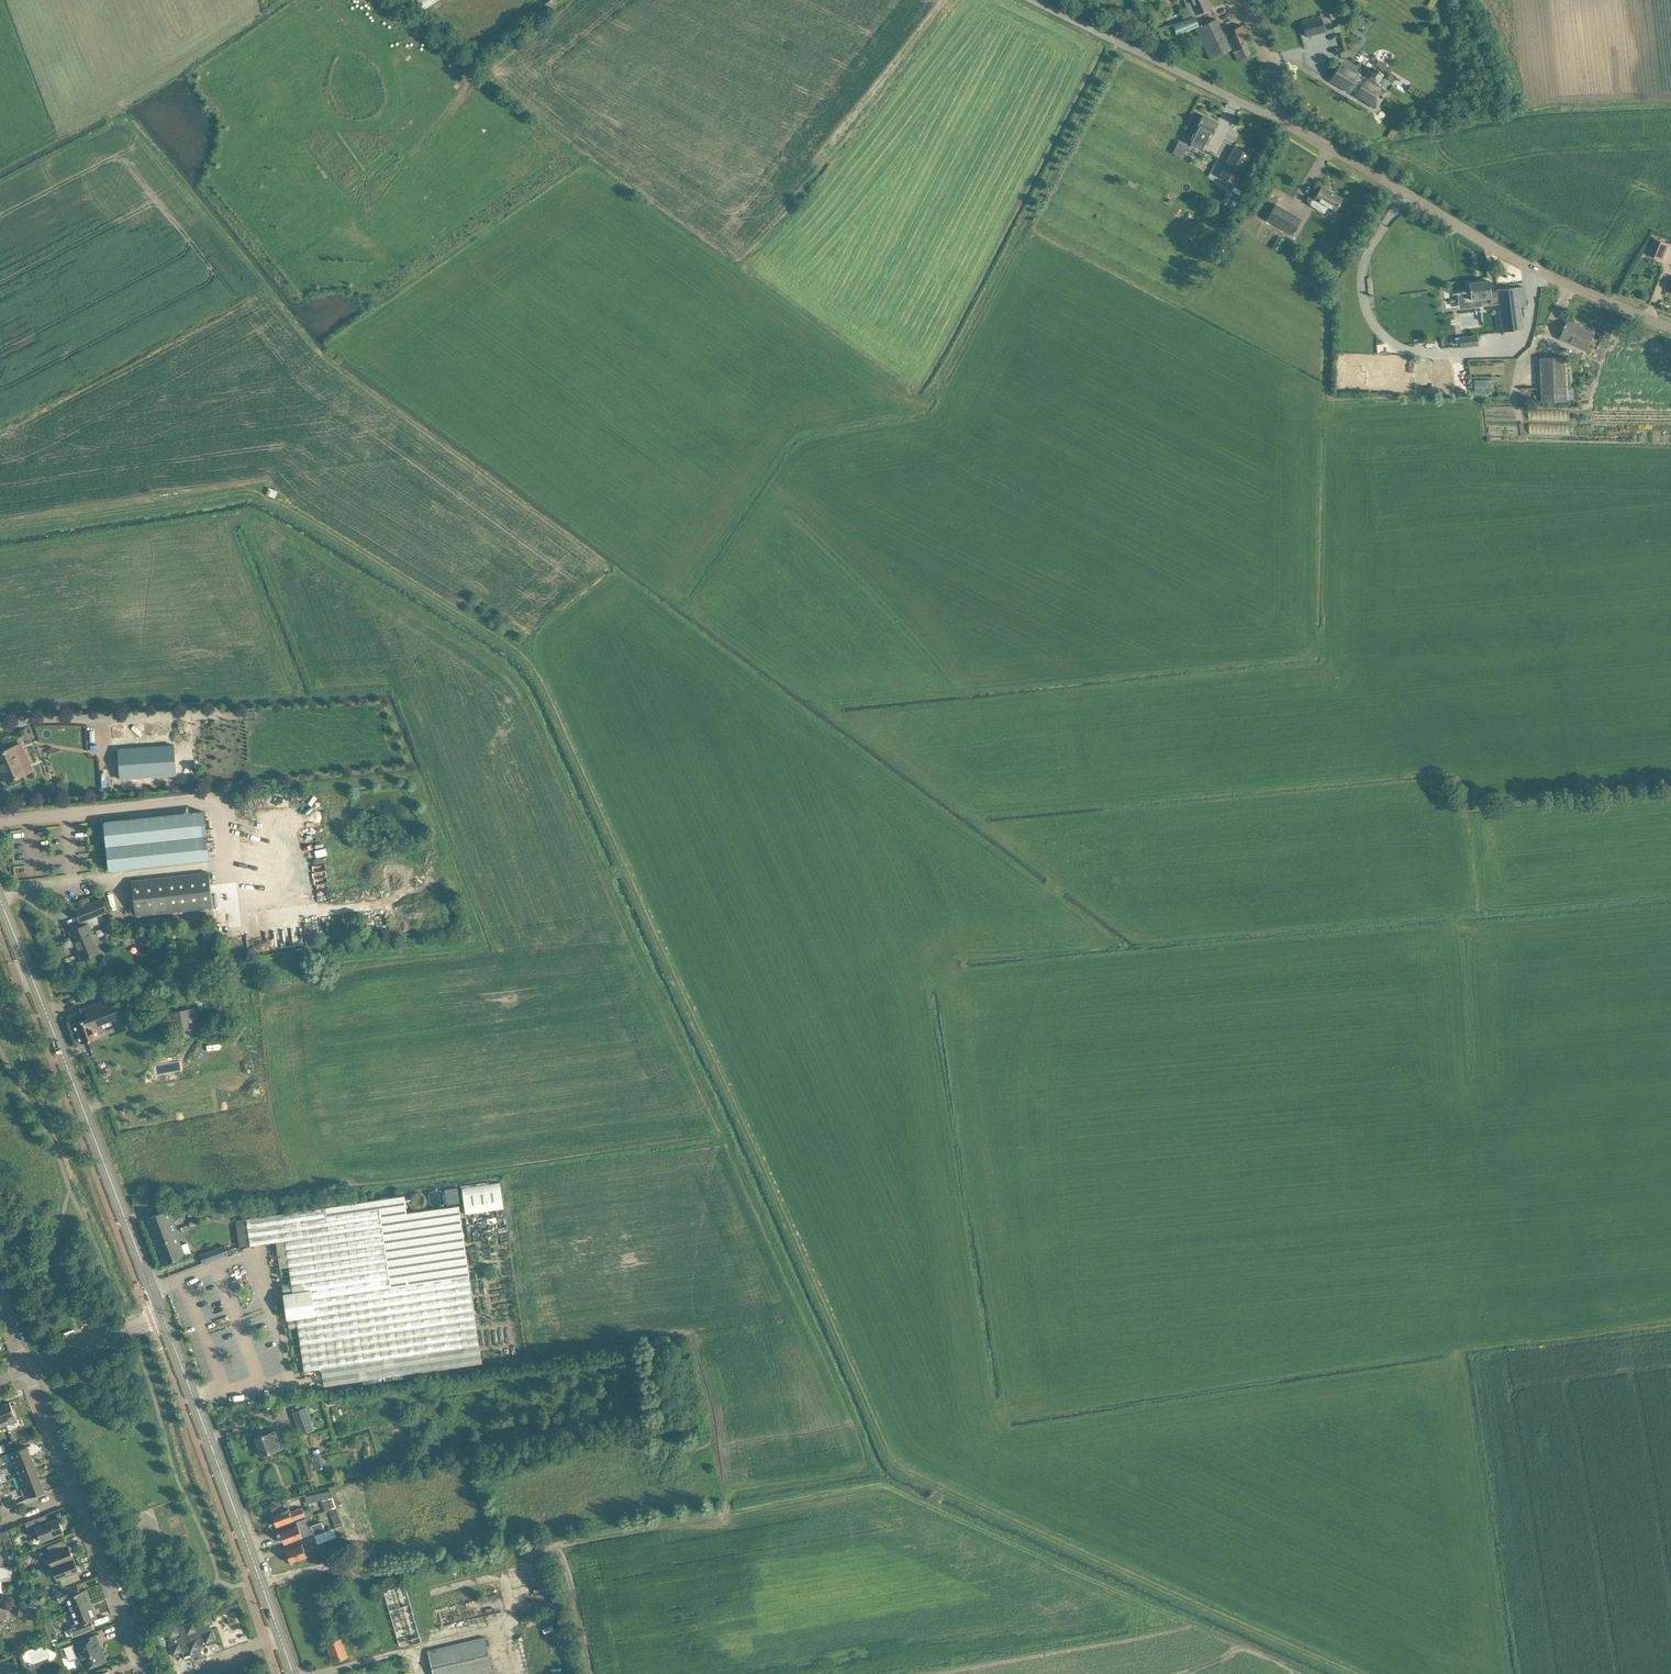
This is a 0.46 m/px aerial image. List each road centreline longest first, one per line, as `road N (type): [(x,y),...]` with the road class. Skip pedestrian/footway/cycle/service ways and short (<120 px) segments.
road 1 (tertiary): [(163,1315),(0,903)]
road 2 (unclassified): [(1670,327),(1534,270),(1293,127)]
road 3 (track): [(927,406),(1119,42)]
road 4 (tertiary): [(294,1673),(163,1315)]
road 5 (unclassified): [(1293,127),(1033,0)]
road 6 (track): [(821,163),(951,0)]
road 7 (residential): [(143,1673),(76,1495)]
road 8 (residential): [(27,1367),(163,1315)]
road 9 (residential): [(76,1495),(27,1367)]
road 10 (unclassified): [(1293,127),(1243,0)]

